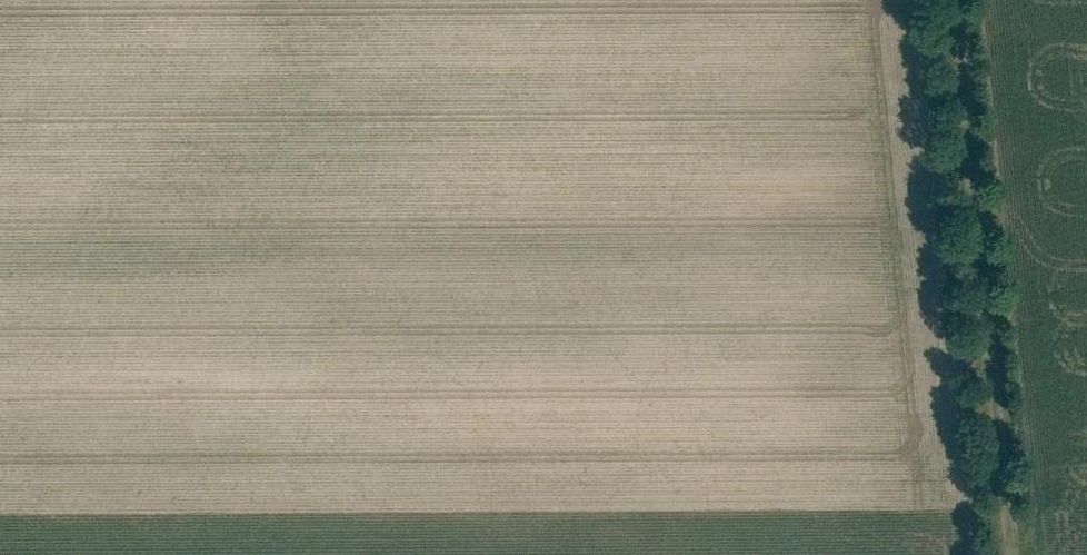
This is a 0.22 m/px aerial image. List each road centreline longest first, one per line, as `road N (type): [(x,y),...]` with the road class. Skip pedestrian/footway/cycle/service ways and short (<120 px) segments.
road 1 (track): [(951,0),(1007,554)]

